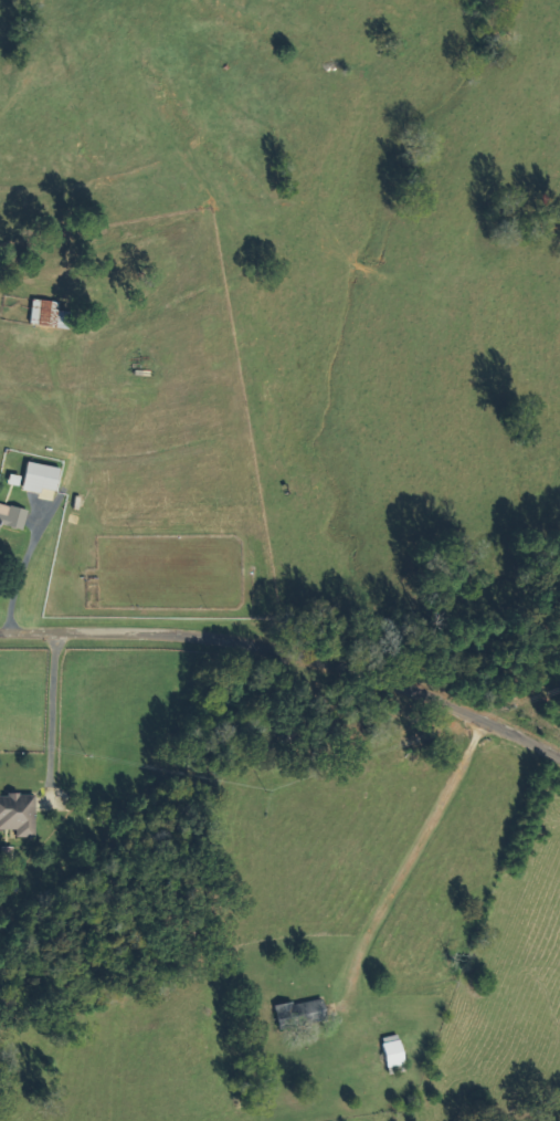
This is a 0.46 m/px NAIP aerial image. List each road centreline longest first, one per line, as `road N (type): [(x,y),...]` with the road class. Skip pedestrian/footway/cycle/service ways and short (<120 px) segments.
road 1 (residential): [(559,758),(492,725),(252,668),(136,651),(0,655)]

